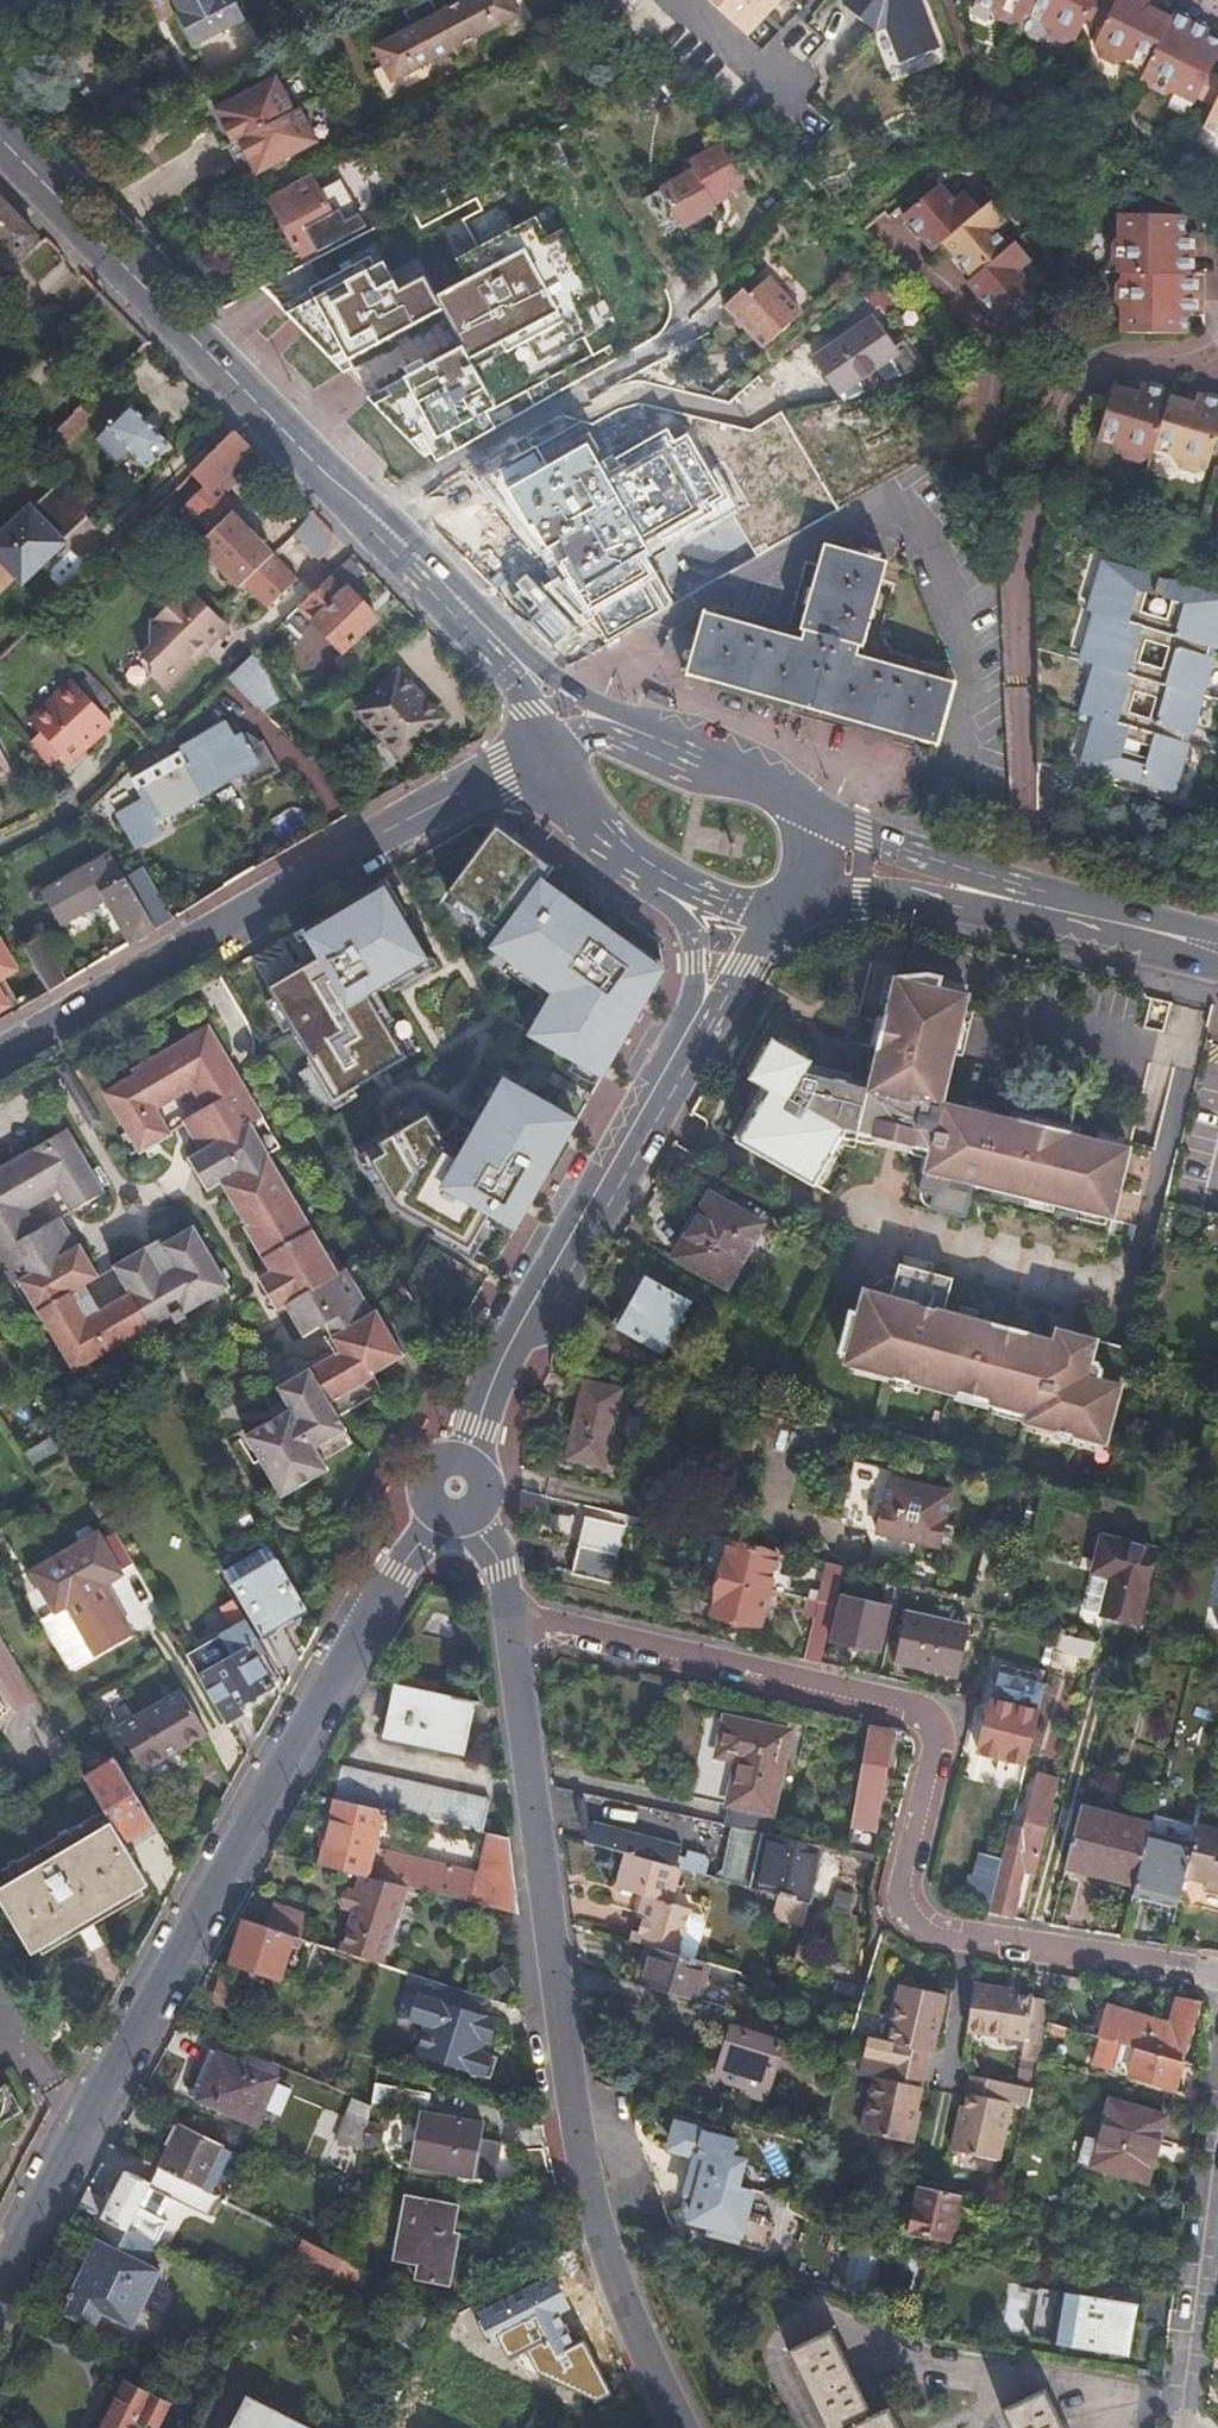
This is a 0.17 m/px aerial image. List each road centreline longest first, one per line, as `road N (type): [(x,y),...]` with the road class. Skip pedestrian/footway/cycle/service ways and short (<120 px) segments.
road 1 (residential): [(1217,1973),(928,1929),(903,1907),(903,1882),(939,1737),(913,1705),(509,1613)]
road 2 (residential): [(434,1510),(99,2099),(0,2295)]
road 3 (residential): [(686,2427),(598,2235),(509,1613)]
road 4 (secondary): [(516,656),(281,429),(0,137)]
road 5 (tertiary): [(0,1059),(549,749)]
road 6 (residential): [(461,1463),(473,1425),(701,1017)]
road 7 (residential): [(1013,589),(1067,397),(1087,372),(1150,350),(1217,349),(1214,248)]
road 8 (residential): [(1013,589),(980,472),(975,371),(962,322),(939,290),(851,217)]
road 9 (residential): [(1028,903),(1013,589)]
road 10 (residential): [(1185,2427),(1217,2135)]
road 11 (secondary): [(781,911),(862,896),(1015,900)]
road 12 (secondary): [(828,821),(633,728)]
road 13 (secondary): [(1015,900),(828,821)]
road 14 (secondary): [(1028,903),(1217,954)]
road 15 (secondary): [(549,749),(585,816),(678,888)]
road 16 (secondary): [(633,728),(516,656)]
road 17 (residential): [(701,1017),(781,911)]
road 18 (residential): [(678,888),(692,933),(701,1017)]

